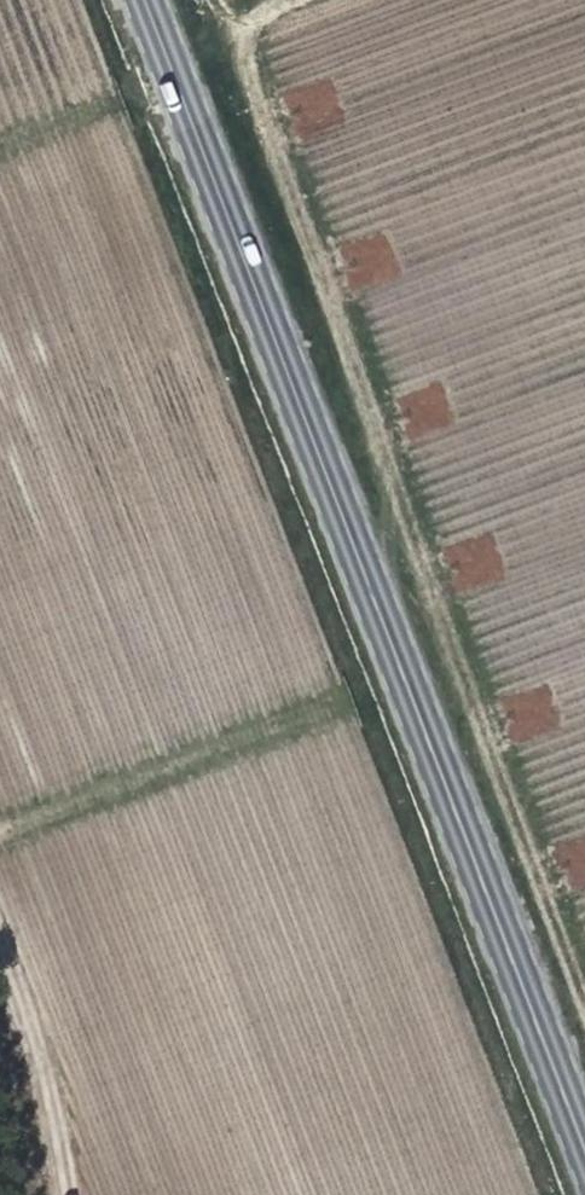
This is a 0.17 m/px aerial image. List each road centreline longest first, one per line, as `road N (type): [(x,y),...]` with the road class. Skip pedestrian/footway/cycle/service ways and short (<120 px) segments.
road 1 (secondary): [(145,0),(584,1150)]
road 2 (track): [(275,0),(230,17),(401,502),(356,549)]
road 3 (track): [(71,1194),(36,1035),(0,934)]

